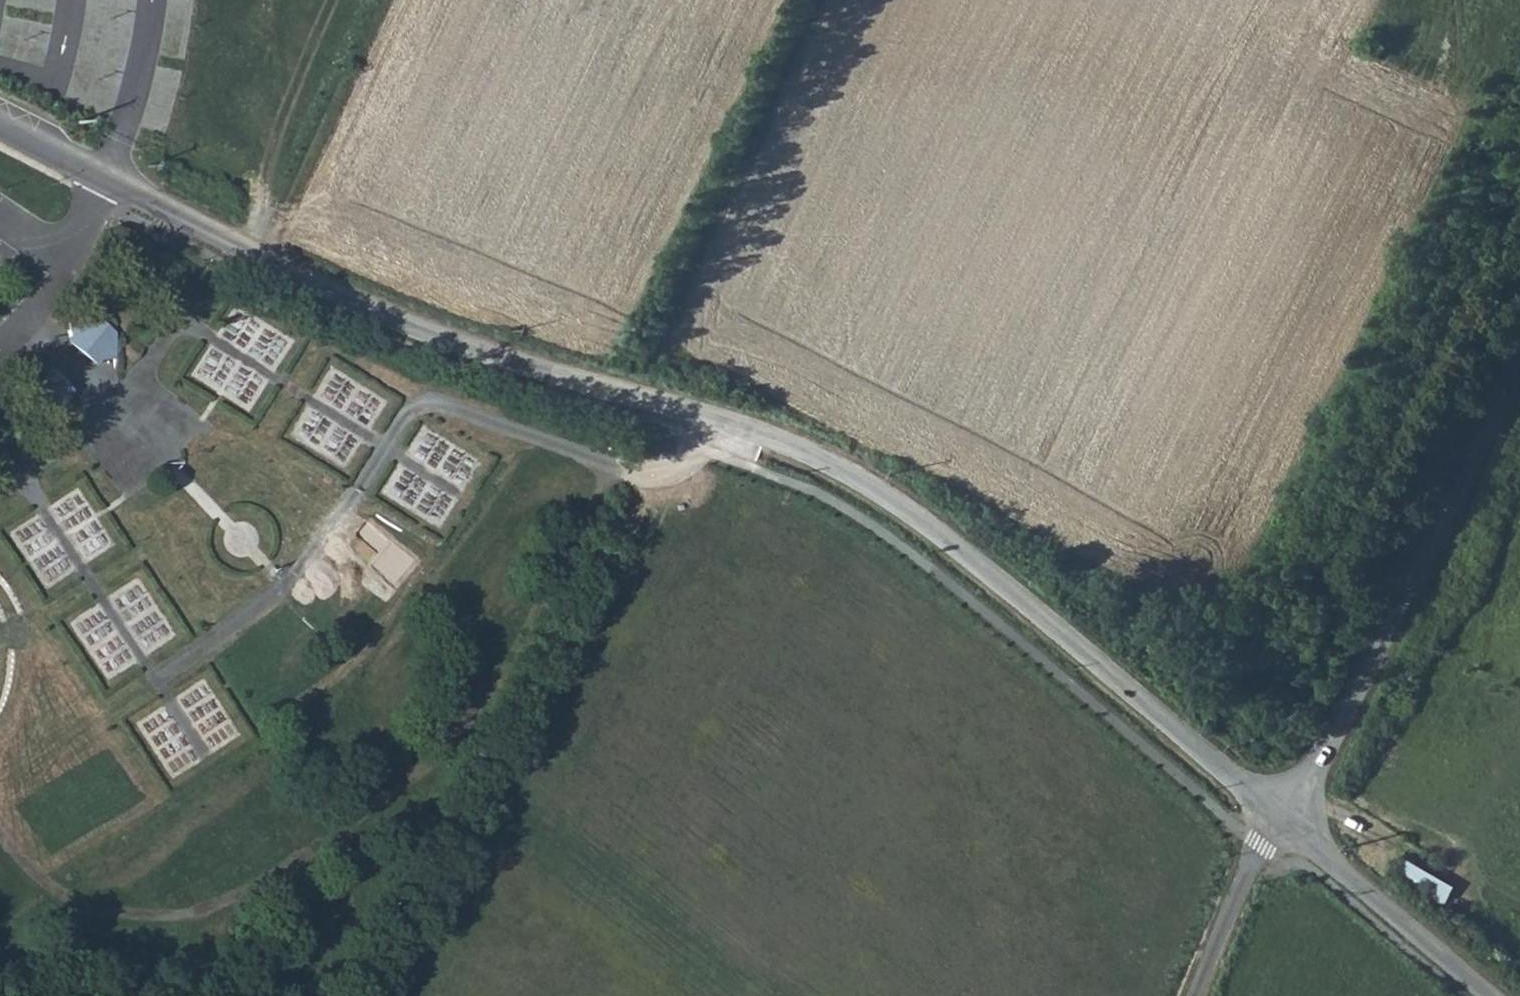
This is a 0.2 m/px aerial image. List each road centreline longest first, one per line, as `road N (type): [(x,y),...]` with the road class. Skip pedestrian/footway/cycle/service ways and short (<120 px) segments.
road 1 (unclassified): [(0,121),(414,328),(766,435),(865,483),(980,566),(1281,820)]
road 2 (unclassified): [(1281,820),(1319,766),(1519,371)]
road 3 (unclassified): [(1281,820),(1492,995)]
road 4 (residential): [(1281,820),(1242,882),(1195,995)]

